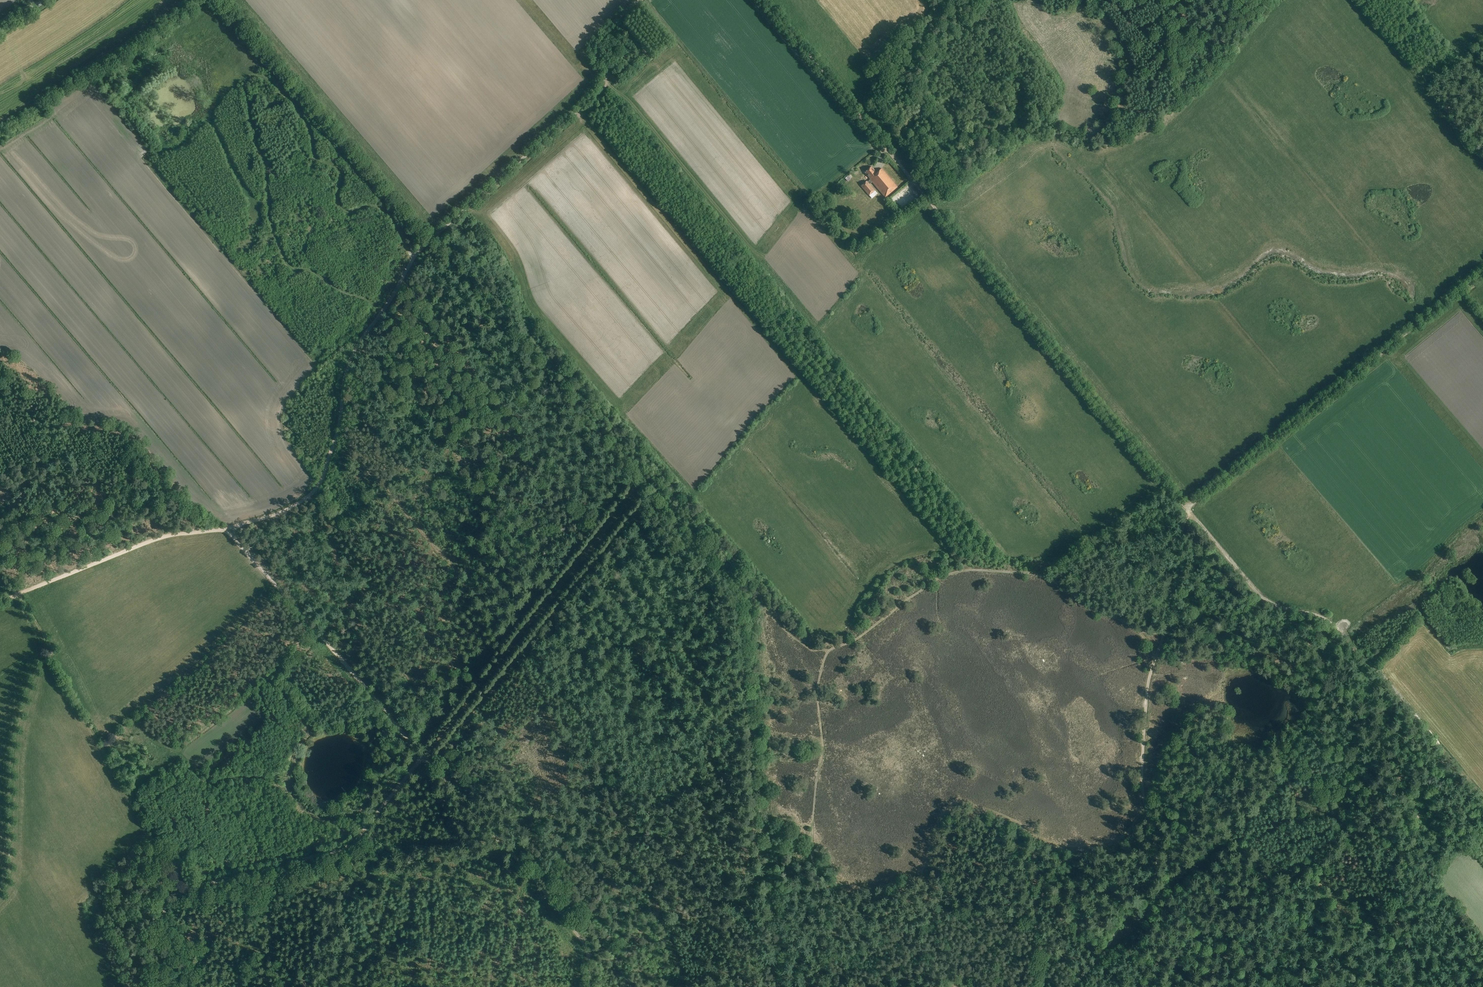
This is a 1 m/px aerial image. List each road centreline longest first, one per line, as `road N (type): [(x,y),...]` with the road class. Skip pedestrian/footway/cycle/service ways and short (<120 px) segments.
road 1 (track): [(0,601),(164,536),(229,528),(583,944),(588,986)]
road 2 (track): [(643,491),(355,842),(173,898),(163,918),(174,986)]
road 3 (track): [(637,0),(593,45),(601,89),(414,258),(350,361),(317,487),(288,508),(229,528)]
road 4 (track): [(1187,508),(763,0)]
road 5 (track): [(1166,630),(1140,632),(1037,575),(961,570),(828,651),(817,688),(823,742),(811,841),(830,916)]
road 6 (track): [(380,315),(367,299),(288,264),(272,221),(250,73),(273,82),(306,119),(317,157),(339,170),(342,209),(380,206),(414,258)]
road 7 (track): [(1346,730),(1158,901),(1139,929),(1098,957),(976,808)]
road 8 (track): [(1482,797),(1341,631),(1260,594),(1187,508)]
road 9 (track): [(1279,606),(1320,656),(1392,862),(1399,927),(1431,986)]
road 10 (track): [(830,916),(911,897),(940,821),(959,804),(1075,849),(1118,841),(1147,810)]
road 11 (track): [(1073,986),(1158,873),(1141,775),(1147,689),(1166,630)]
road 12 (track): [(1187,508),(1482,273)]
road 13 (track): [(755,830),(733,600),(643,491)]
road 14 (track): [(1205,970),(1255,886),(1384,808),(1414,751),(1415,715)]
road 15 (track): [(1096,0),(1132,57),(1123,106),(1082,150),(1050,142),(964,210),(939,214)]
road 16 (track): [(643,491),(450,270),(410,265)]
road 17 (track): [(0,894),(9,877),(16,732),(33,676),(53,650),(19,593)]
road 18 (track): [(1340,986),(1098,957)]
road 19 (track): [(755,830),(776,986)]
road 20 (track): [(538,342),(501,272),(451,222)]
road 21 (track): [(287,864),(307,918),(308,986)]
road 22 (track): [(1166,630),(1187,508)]

